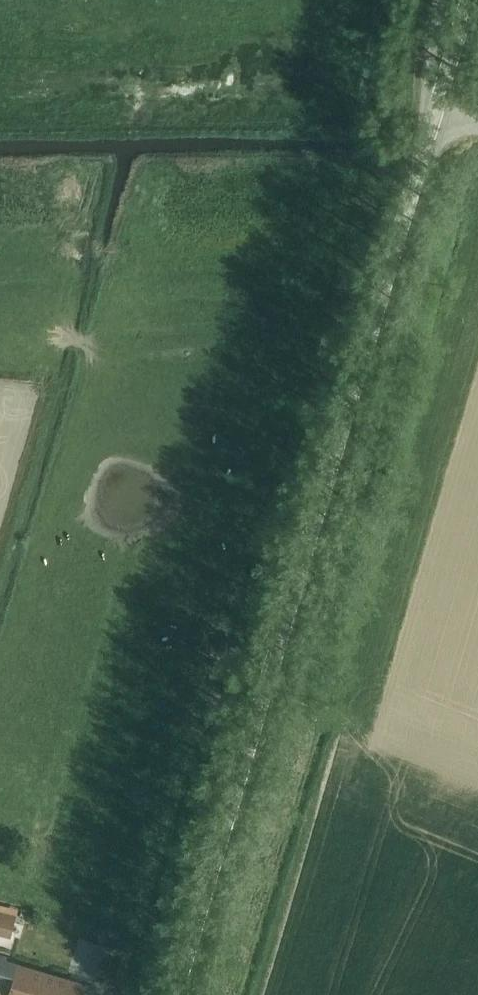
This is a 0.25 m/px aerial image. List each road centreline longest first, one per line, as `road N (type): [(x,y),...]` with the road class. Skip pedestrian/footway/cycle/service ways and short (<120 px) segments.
road 1 (tertiary): [(176,994),(468,0)]
road 2 (track): [(439,0),(431,125),(477,126)]
road 3 (track): [(271,672),(314,705),(380,729)]

